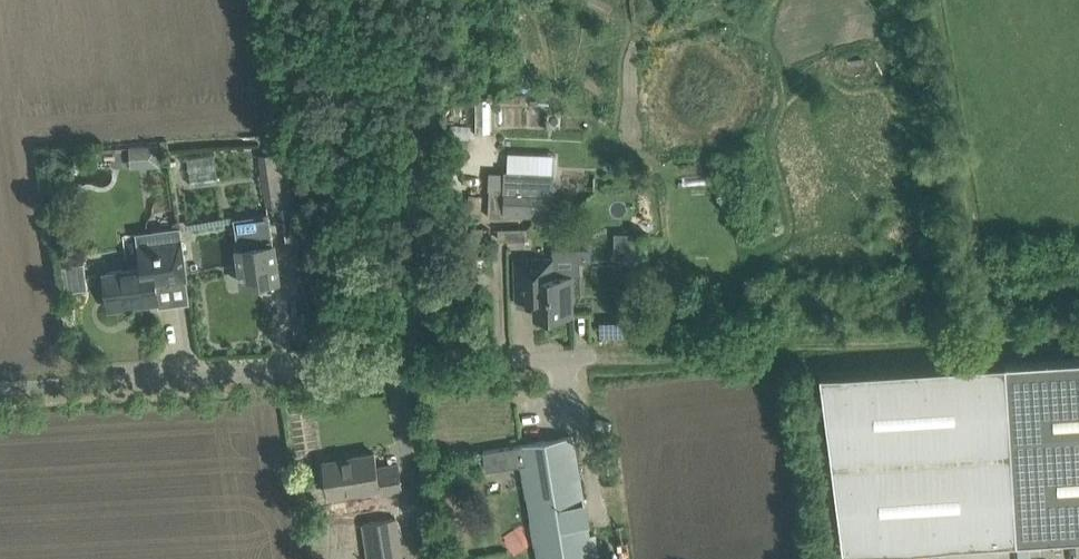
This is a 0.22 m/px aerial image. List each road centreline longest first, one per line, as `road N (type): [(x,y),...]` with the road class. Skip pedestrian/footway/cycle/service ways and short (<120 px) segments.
road 1 (unclassified): [(0,387),(589,358)]
road 2 (track): [(589,358),(1078,334)]

